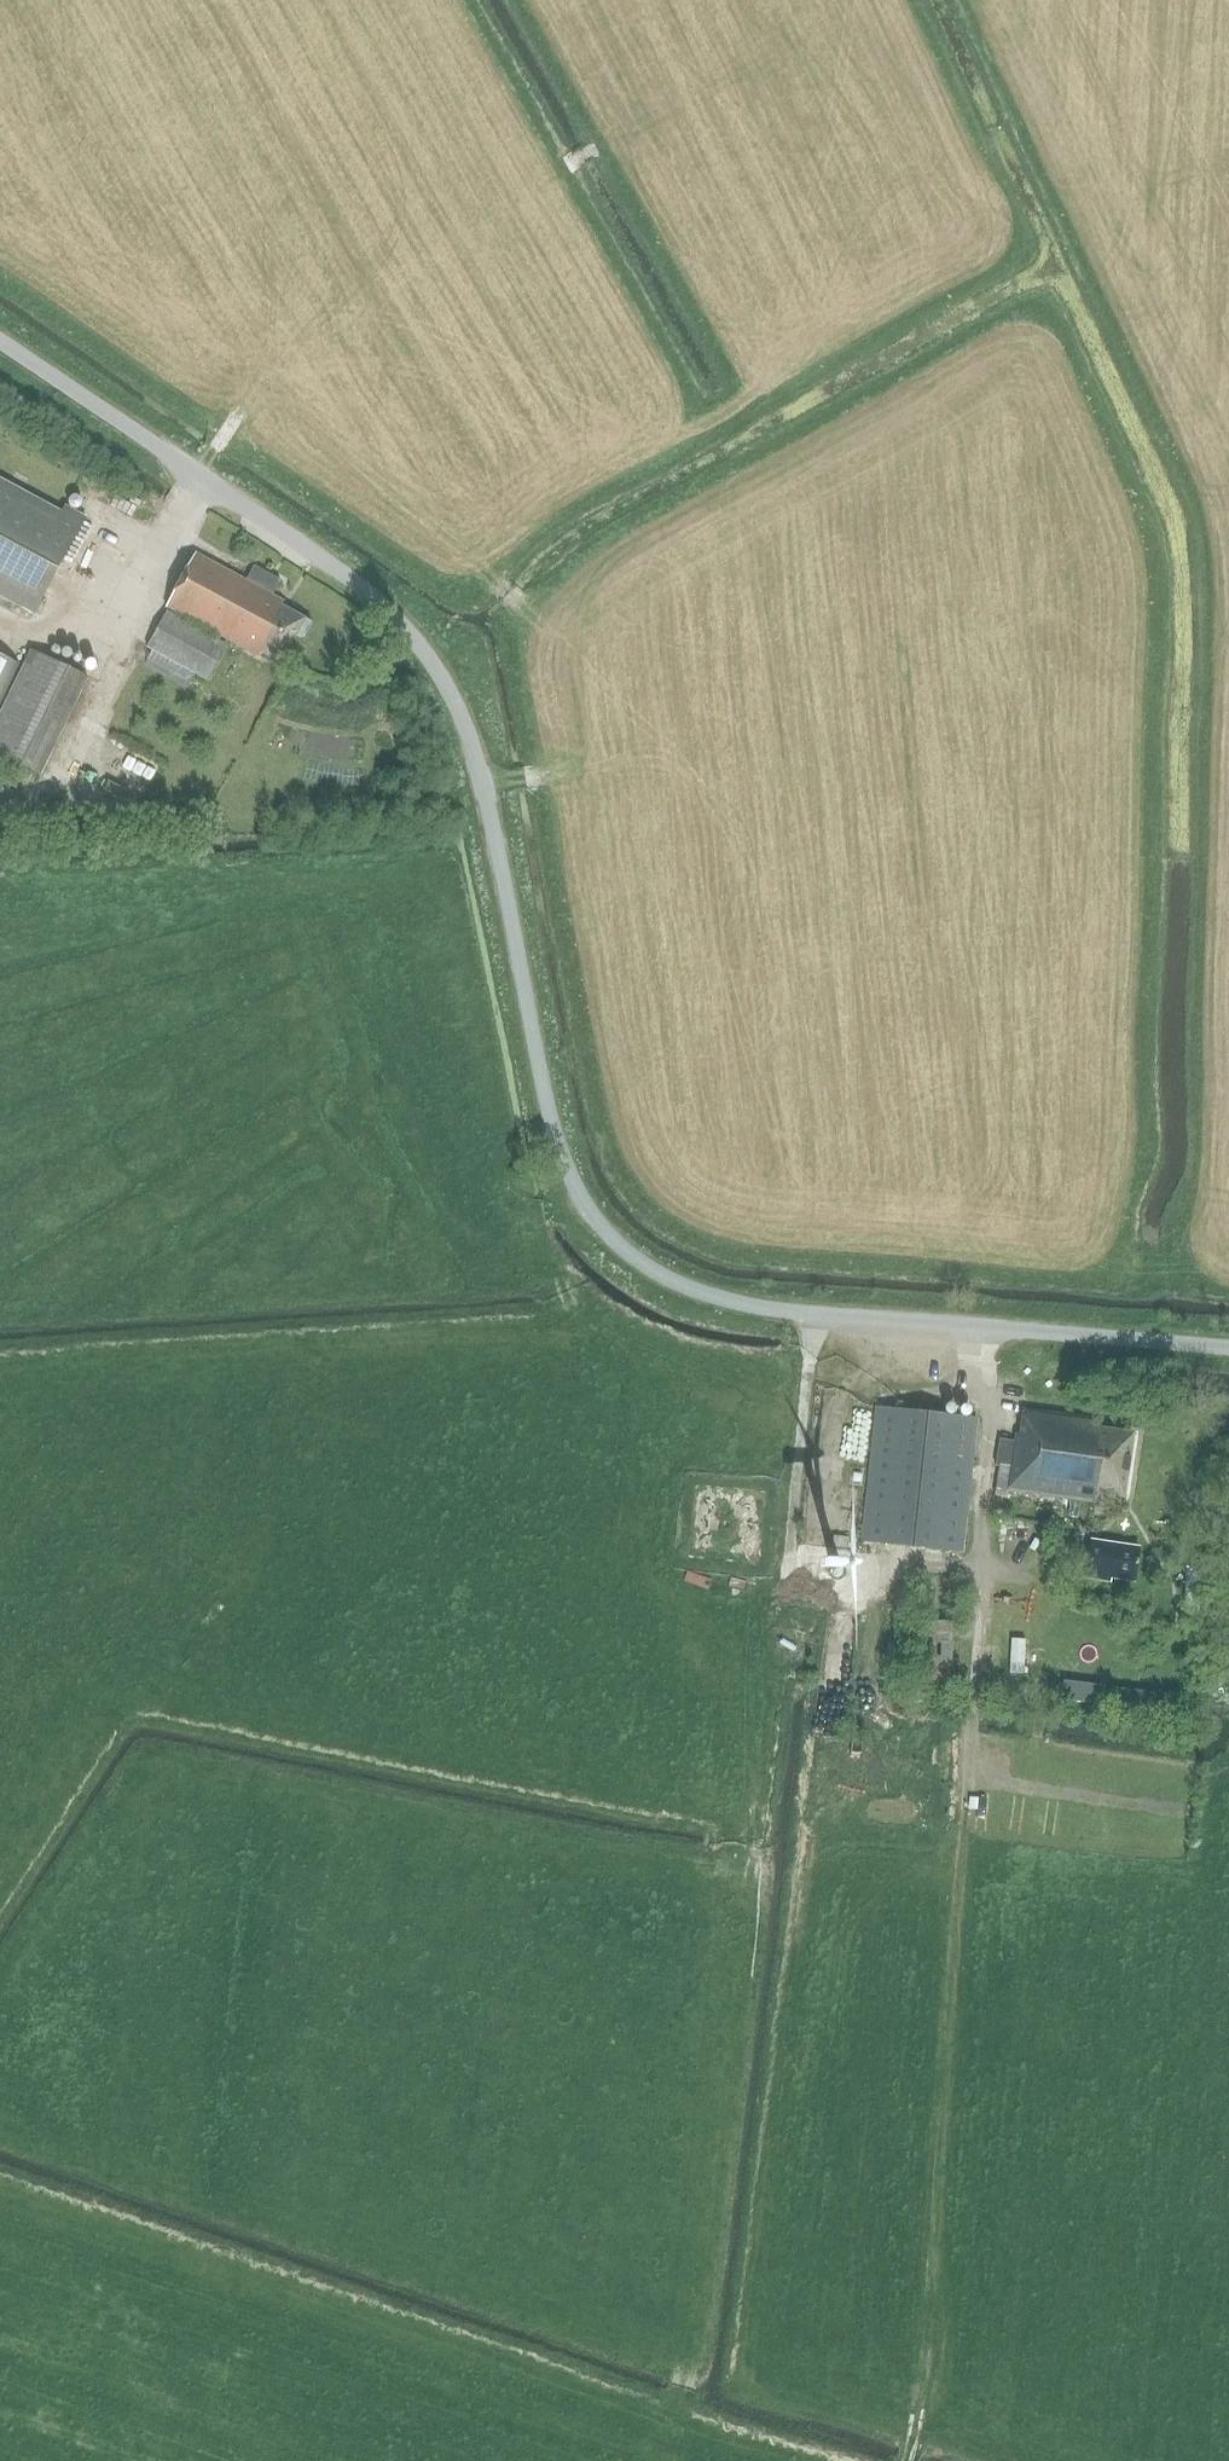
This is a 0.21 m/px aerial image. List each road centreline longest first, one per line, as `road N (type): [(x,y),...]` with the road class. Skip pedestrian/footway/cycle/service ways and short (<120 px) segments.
road 1 (tertiary): [(1228,1346),(760,1308),(686,1287),(610,1239),(570,1184),(544,1106),(467,728),(424,656),(366,599),(0,348)]

